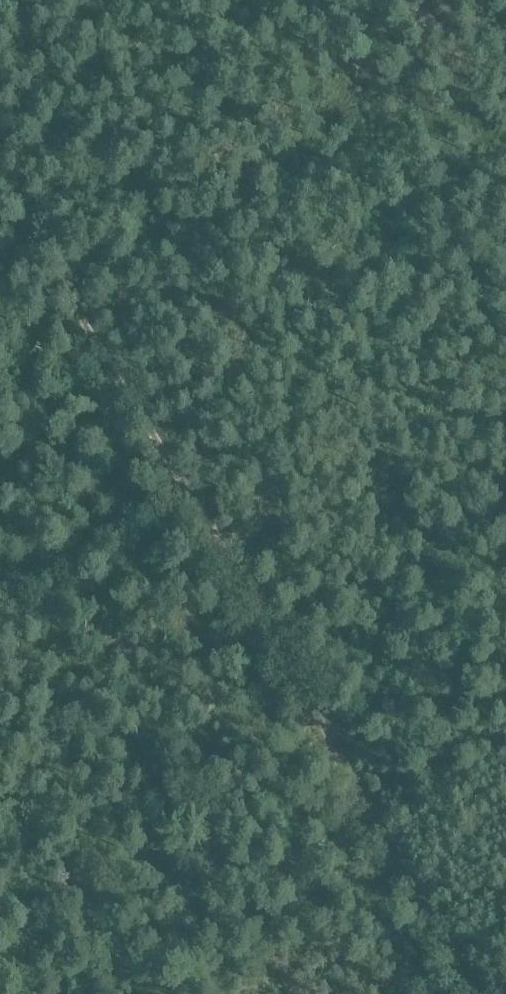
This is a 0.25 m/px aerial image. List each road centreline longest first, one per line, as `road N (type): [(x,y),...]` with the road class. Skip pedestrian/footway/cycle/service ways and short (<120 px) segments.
road 1 (track): [(0,177),(481,993)]

